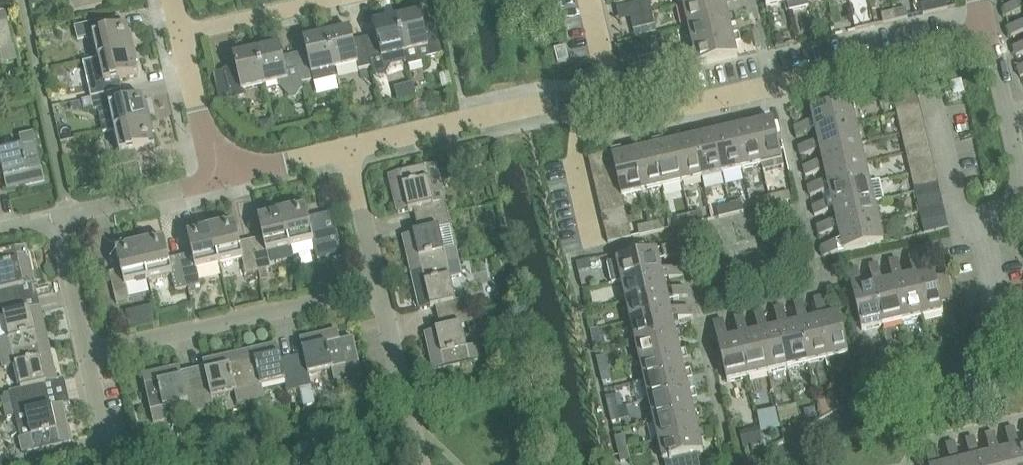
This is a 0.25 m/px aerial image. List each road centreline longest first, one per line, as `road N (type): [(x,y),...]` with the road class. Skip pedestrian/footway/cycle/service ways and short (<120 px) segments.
road 1 (residential): [(346,148),(553,102),(693,103),(988,36)]
road 2 (residential): [(87,353),(378,287)]
road 3 (residential): [(980,217),(1016,205),(1021,185),(988,36)]
road 4 (residential): [(424,464),(378,287)]
road 5 (residential): [(56,216),(216,178)]
road 6 (residential): [(216,178),(181,34)]
road 7 (residential): [(378,287),(346,148)]
road 8 (residential): [(87,353),(56,216)]
road 9 (residential): [(181,34),(315,2)]
road 10 (residential): [(216,178),(346,148)]
road 11 (residential): [(980,217),(958,206),(935,103)]

